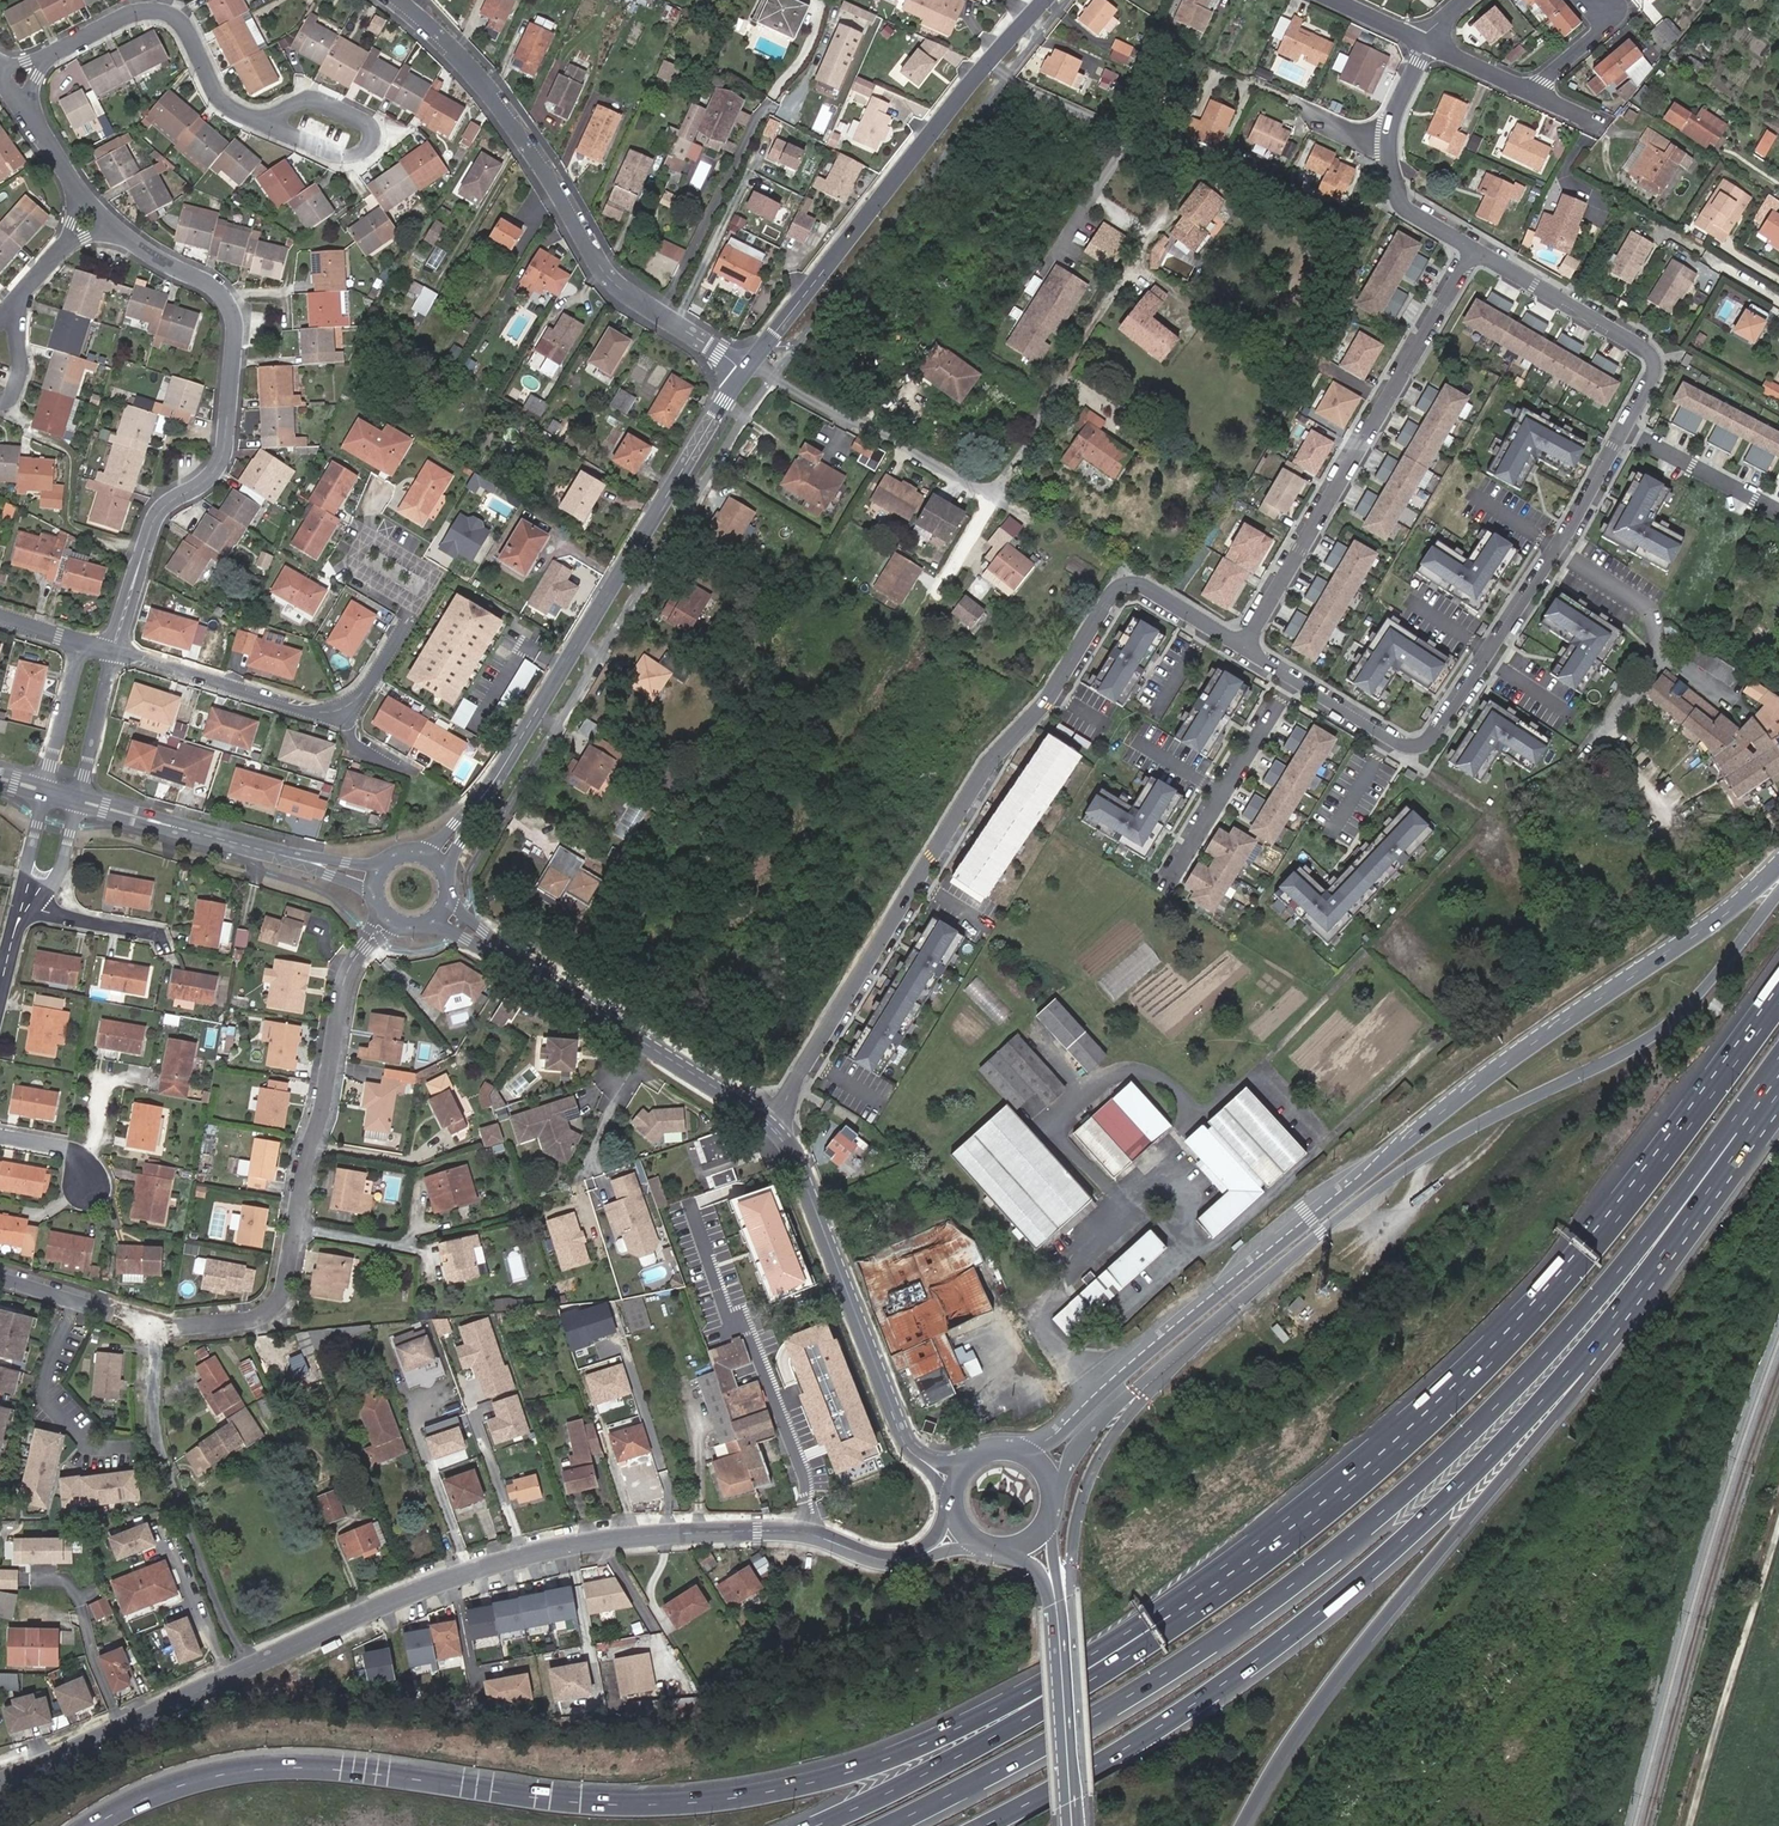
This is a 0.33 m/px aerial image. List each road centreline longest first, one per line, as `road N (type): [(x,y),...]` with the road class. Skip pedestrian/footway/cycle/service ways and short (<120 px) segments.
road 1 (motorway): [(884,1825),(1194,1654),(1357,1534),(1554,1346),(1778,1070)]
road 2 (motorway): [(1174,1624),(1093,1653),(922,1745),(765,1793),(687,1804),(582,1803),(365,1771),(271,1767),(172,1788),(92,1825)]
road 3 (motorway): [(987,1825),(1219,1686),(1446,1500),(1630,1297),(1778,1085)]
road 4 (secondary): [(1778,868),(1463,1091),(1028,1450)]
road 5 (secondary): [(1048,1469),(1090,1419),(1379,1186),(1471,1126),(1616,1058),(1679,1015),(1778,893)]
road 6 (motorway): [(1242,1825),(1344,1665),(1644,1305),(1761,1143),(1778,1103)]
road 7 (motorway): [(1778,999),(1646,1177),(1527,1318),(1319,1516),(1174,1624)]
road 8 (residential): [(773,1121),(990,763),(1047,702),(1116,588),(1135,583),(1244,646)]
road 9 (secondary): [(928,1552),(891,1558),(805,1531),(591,1541),(459,1574),(249,1666)]
road 10 (residential): [(96,214),(165,265),(218,290),(234,314),(236,342),(224,459),(206,482),(155,513),(115,652)]
road 11 (residential): [(1291,678),(1405,745),(1433,738),(1623,429)]
road 12 (residential): [(744,372),(603,272),(471,70),(395,0)]
road 13 (residential): [(744,372),(489,789)]
road 14 (residential): [(1043,0),(744,372)]
road 15 (residential): [(1244,646),(1473,250)]
road 16 (motorway): [(1174,1624),(970,1749),(815,1825)]
road 17 (residential): [(773,1121),(791,1143),(911,1445),(954,1477)]
road 18 (residential): [(158,1334),(156,1433),(249,1666)]
road 19 (residential): [(3,83),(131,13),(160,9),(180,19),(225,103),(265,124)]
road 20 (residential): [(505,953),(773,1121)]
road 21 (residential): [(364,945),(345,976),(295,1227)]
road 22 (residential): [(1623,429),(1655,369),(1651,356),(1473,250)]
road 23 (residential): [(744,372),(757,369),(992,496)]
road 24 (secondary): [(249,1666),(0,1781)]
road 25 (residential): [(1291,678),(1164,889)]
road 26 (secondary): [(1075,1825),(1057,1585)]
road 27 (residential): [(115,652),(319,712)]
road 28 (residential): [(265,124),(343,157),(363,157),(373,148),(371,122),(314,100)]
road 29 (residential): [(295,1227),(277,1303),(256,1315),(158,1334)]
road 30 (residential): [(79,800),(273,854)]
road 31 (residential): [(418,599),(357,566),(359,540),(372,537),(433,573)]
road 32 (residential): [(1623,429),(1778,513)]
road 33 (residential): [(158,1334),(135,1316),(0,1272)]
road 34 (residential): [(3,83),(96,214)]
road 35 (residential): [(319,712),(362,692),(418,599)]
road 36 (residential): [(79,800),(115,652)]
road 37 (residential): [(84,643),(45,790)]
road 38 (residential): [(1473,250),(1400,203),(1387,145)]
road 39 (residential): [(25,910),(156,936)]
road 40 (residential): [(295,1227),(421,1248)]
road 41 (residential): [(25,910),(59,876),(79,800)]
road 42 (residential): [(96,214),(11,306)]
road 43 (residential): [(45,790),(25,910)]

